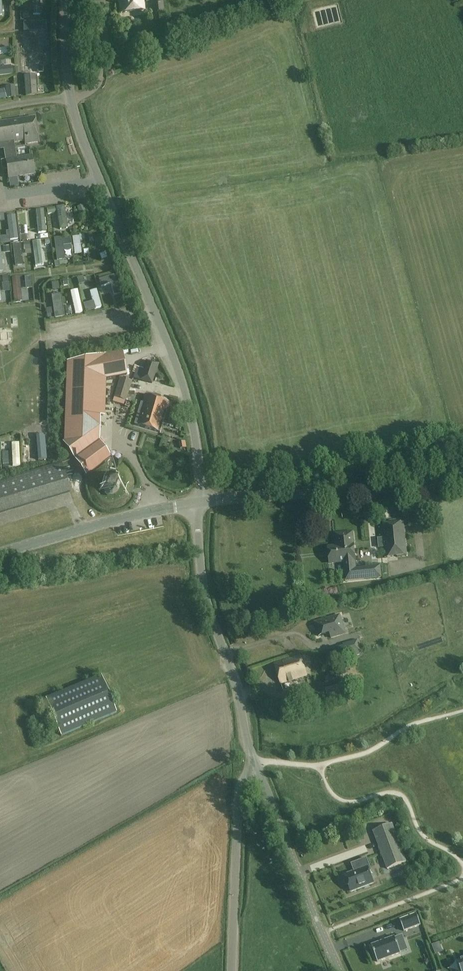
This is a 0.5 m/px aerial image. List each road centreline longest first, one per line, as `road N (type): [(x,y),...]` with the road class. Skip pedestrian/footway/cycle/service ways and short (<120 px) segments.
road 1 (unclassified): [(202,500),(183,386),(75,124),(66,0)]
road 2 (unclassified): [(257,764),(202,573),(202,500)]
road 3 (unclassified): [(202,500),(462,474)]
road 4 (unclassified): [(341,970),(257,764)]
road 5 (unclassified): [(233,970),(238,796),(257,764)]
road 6 (unclassified): [(0,552),(202,500)]

